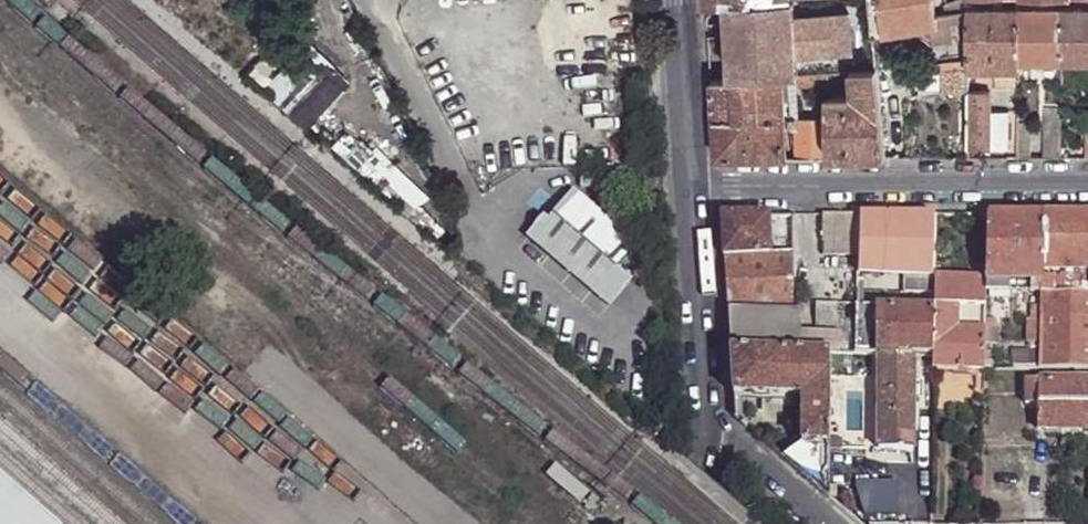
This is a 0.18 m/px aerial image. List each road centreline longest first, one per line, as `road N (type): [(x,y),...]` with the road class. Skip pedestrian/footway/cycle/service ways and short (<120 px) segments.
road 1 (residential): [(690,187),(1087,183)]
road 2 (tertiary): [(690,187),(709,424)]
road 3 (tertiary): [(678,0),(690,187)]
road 4 (residential): [(709,424),(828,523)]

